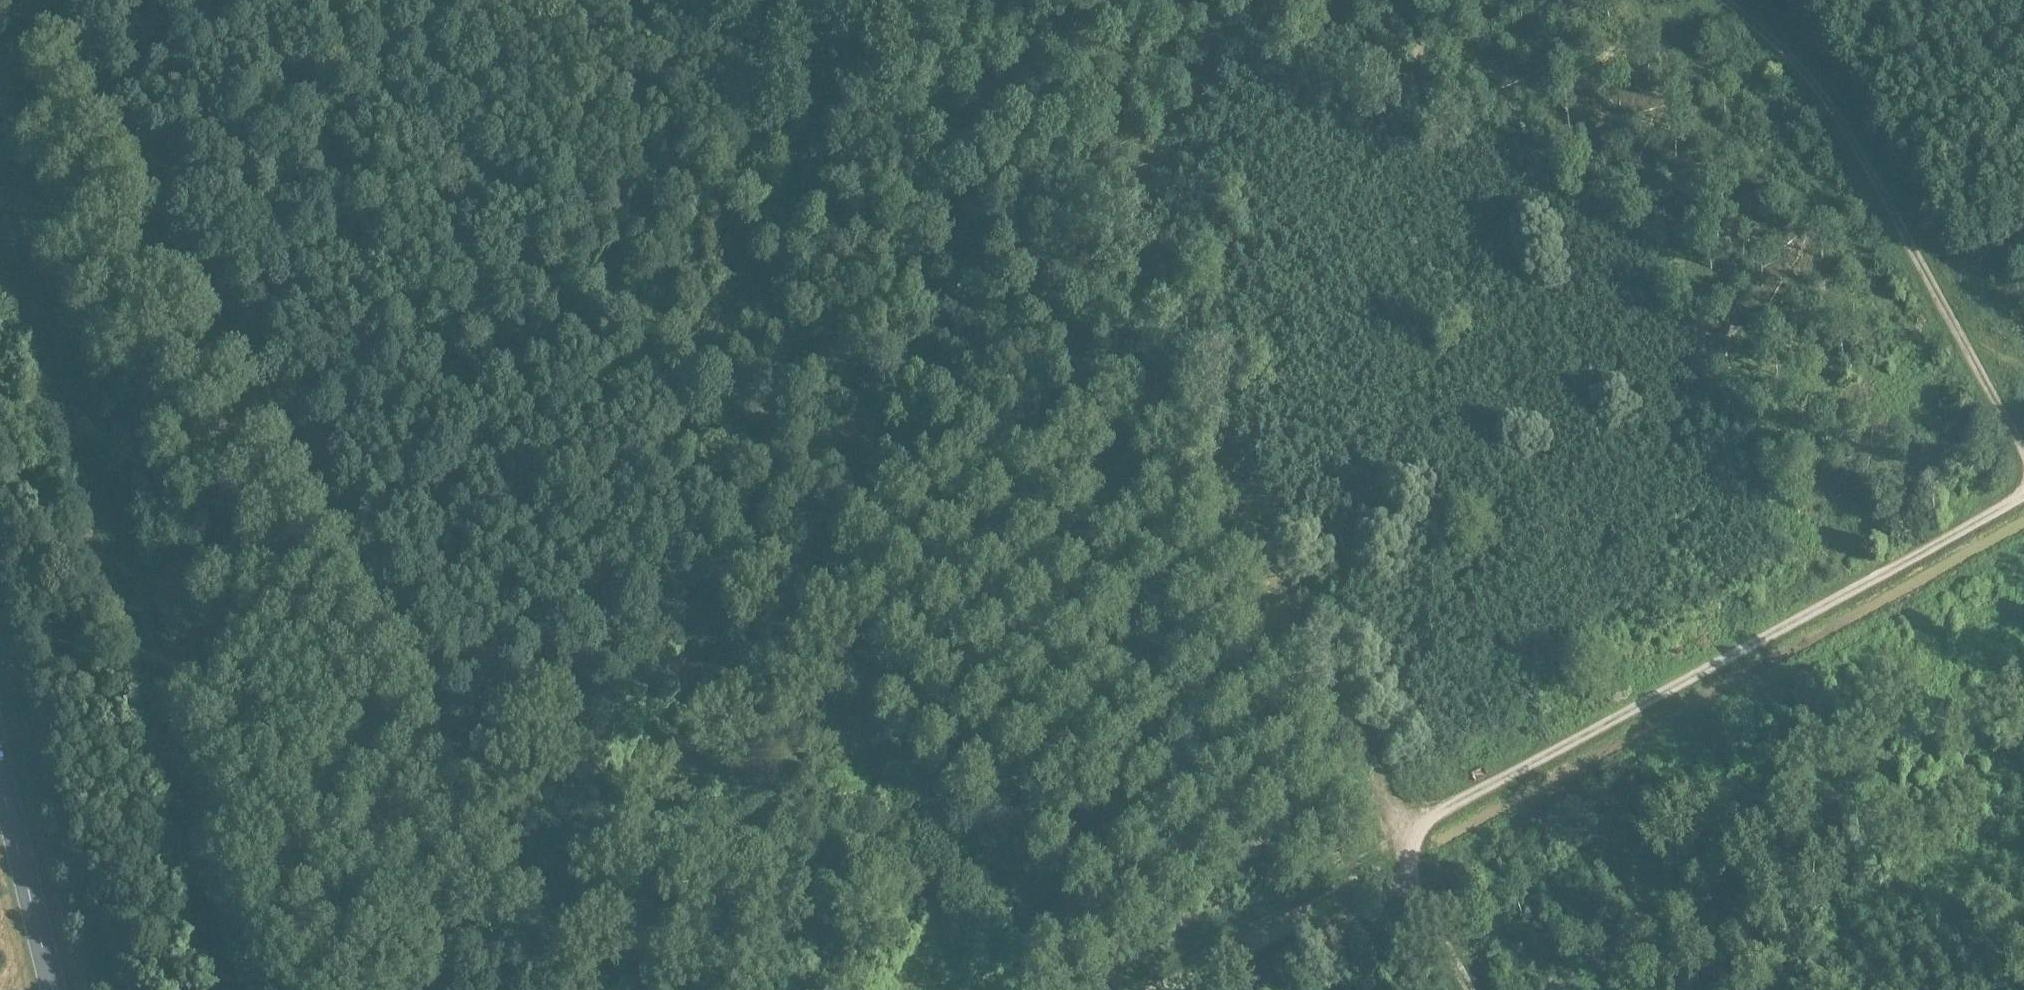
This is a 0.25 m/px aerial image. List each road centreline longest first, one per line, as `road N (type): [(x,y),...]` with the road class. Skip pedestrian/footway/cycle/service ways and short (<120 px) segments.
road 1 (track): [(2023,496),(1430,819),(1414,852),(1413,878),(1472,989)]
road 2 (track): [(2023,437),(1831,98),(1774,30),(1732,0)]
road 3 (primary): [(54,989),(0,768)]

